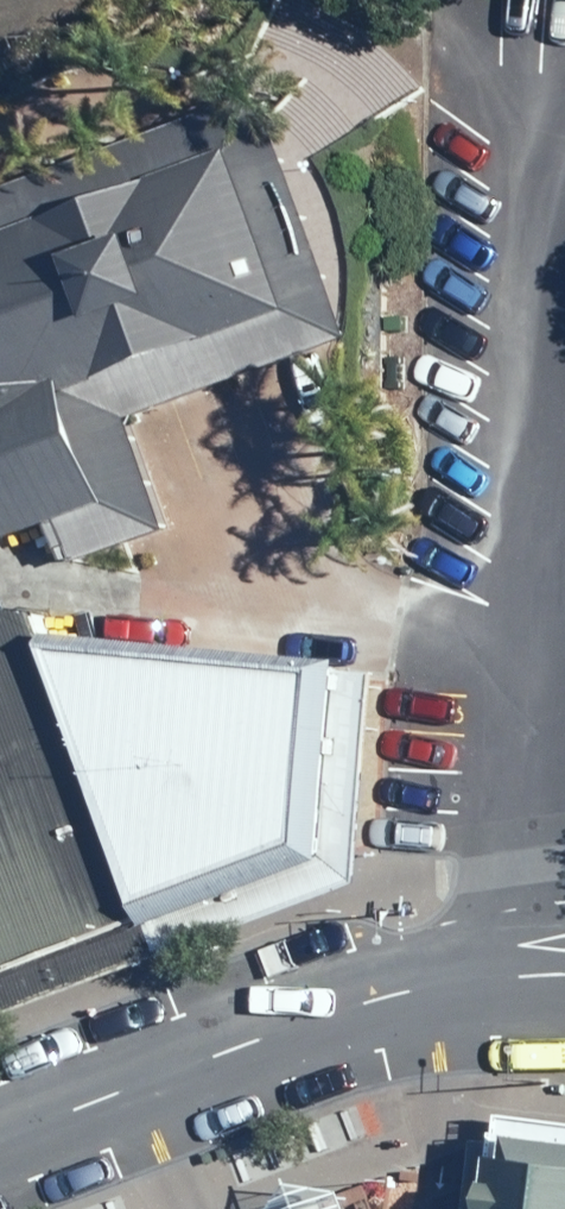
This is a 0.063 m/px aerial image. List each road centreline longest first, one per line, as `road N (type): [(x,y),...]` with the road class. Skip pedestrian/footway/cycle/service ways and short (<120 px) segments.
road 1 (residential): [(0,1137),(398,993),(513,978)]
road 2 (residential): [(513,978),(564,485)]
road 3 (residential): [(364,0),(490,89),(564,130)]

